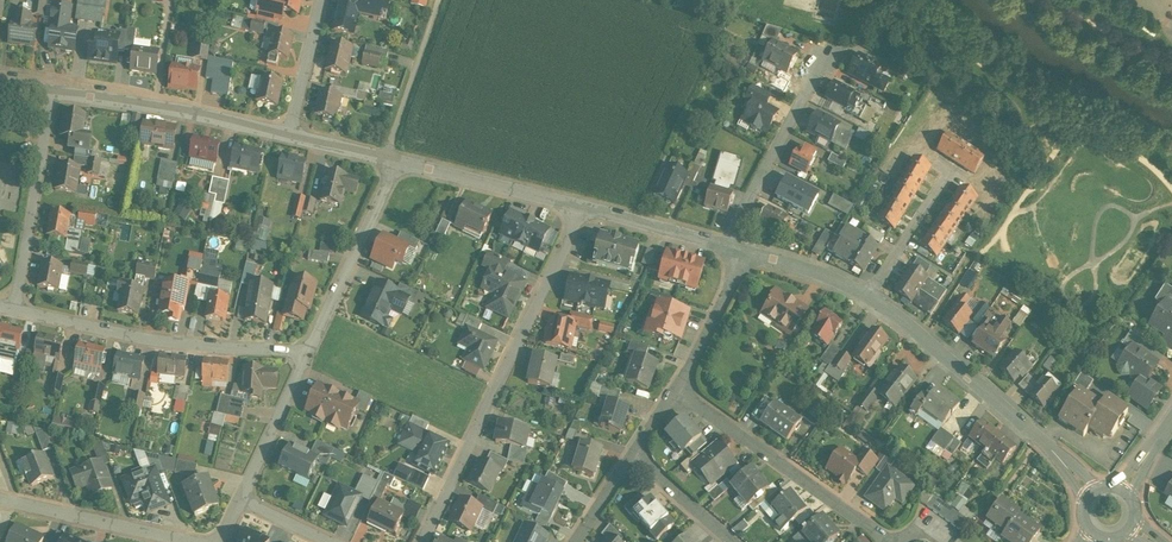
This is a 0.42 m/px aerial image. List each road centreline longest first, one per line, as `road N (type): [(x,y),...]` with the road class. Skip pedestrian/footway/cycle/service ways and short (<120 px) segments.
road 1 (residential): [(421,541),(582,208)]
road 2 (residential): [(1090,495),(1037,437),(868,297)]
road 3 (residential): [(16,310),(157,340),(307,355)]
road 4 (residential): [(883,541),(678,388)]
road 5 (residential): [(53,91),(288,136)]
road 6 (residential): [(53,91),(16,310)]
road 7 (residential): [(390,160),(307,355)]
road 8 (residential): [(726,247),(822,60)]
road 9 (residential): [(582,208),(390,160)]
road 10 (residential): [(0,500),(184,541)]
road 11 (residential): [(390,160),(439,0)]
road 12 (residential): [(307,355),(240,501)]
road 13 (residential): [(747,253),(678,388)]
road 14 (residential): [(726,247),(582,208)]
road 15 (residential): [(868,297),(950,173)]
road 16 (residential): [(288,136),(321,0)]
road 17 (residential): [(631,459),(734,541)]
road 18 (residential): [(868,297),(747,253)]

